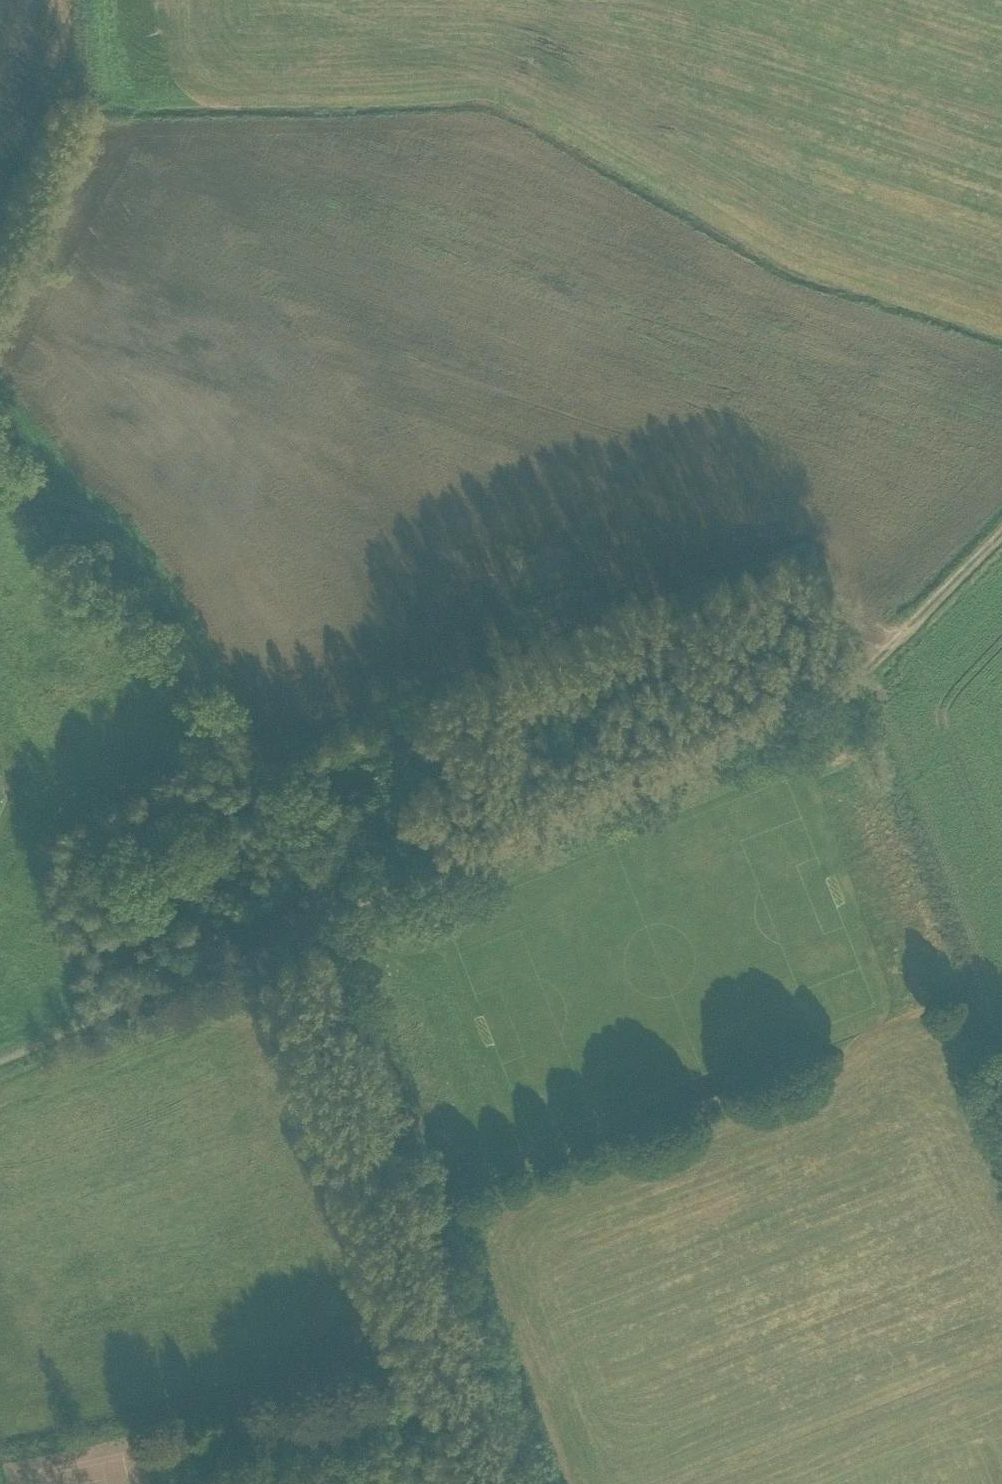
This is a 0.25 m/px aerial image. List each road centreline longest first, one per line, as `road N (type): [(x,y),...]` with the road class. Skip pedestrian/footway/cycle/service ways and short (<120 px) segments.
road 1 (track): [(322,919),(847,689),(1001,536)]
road 2 (unclassified): [(322,919),(544,1483)]

